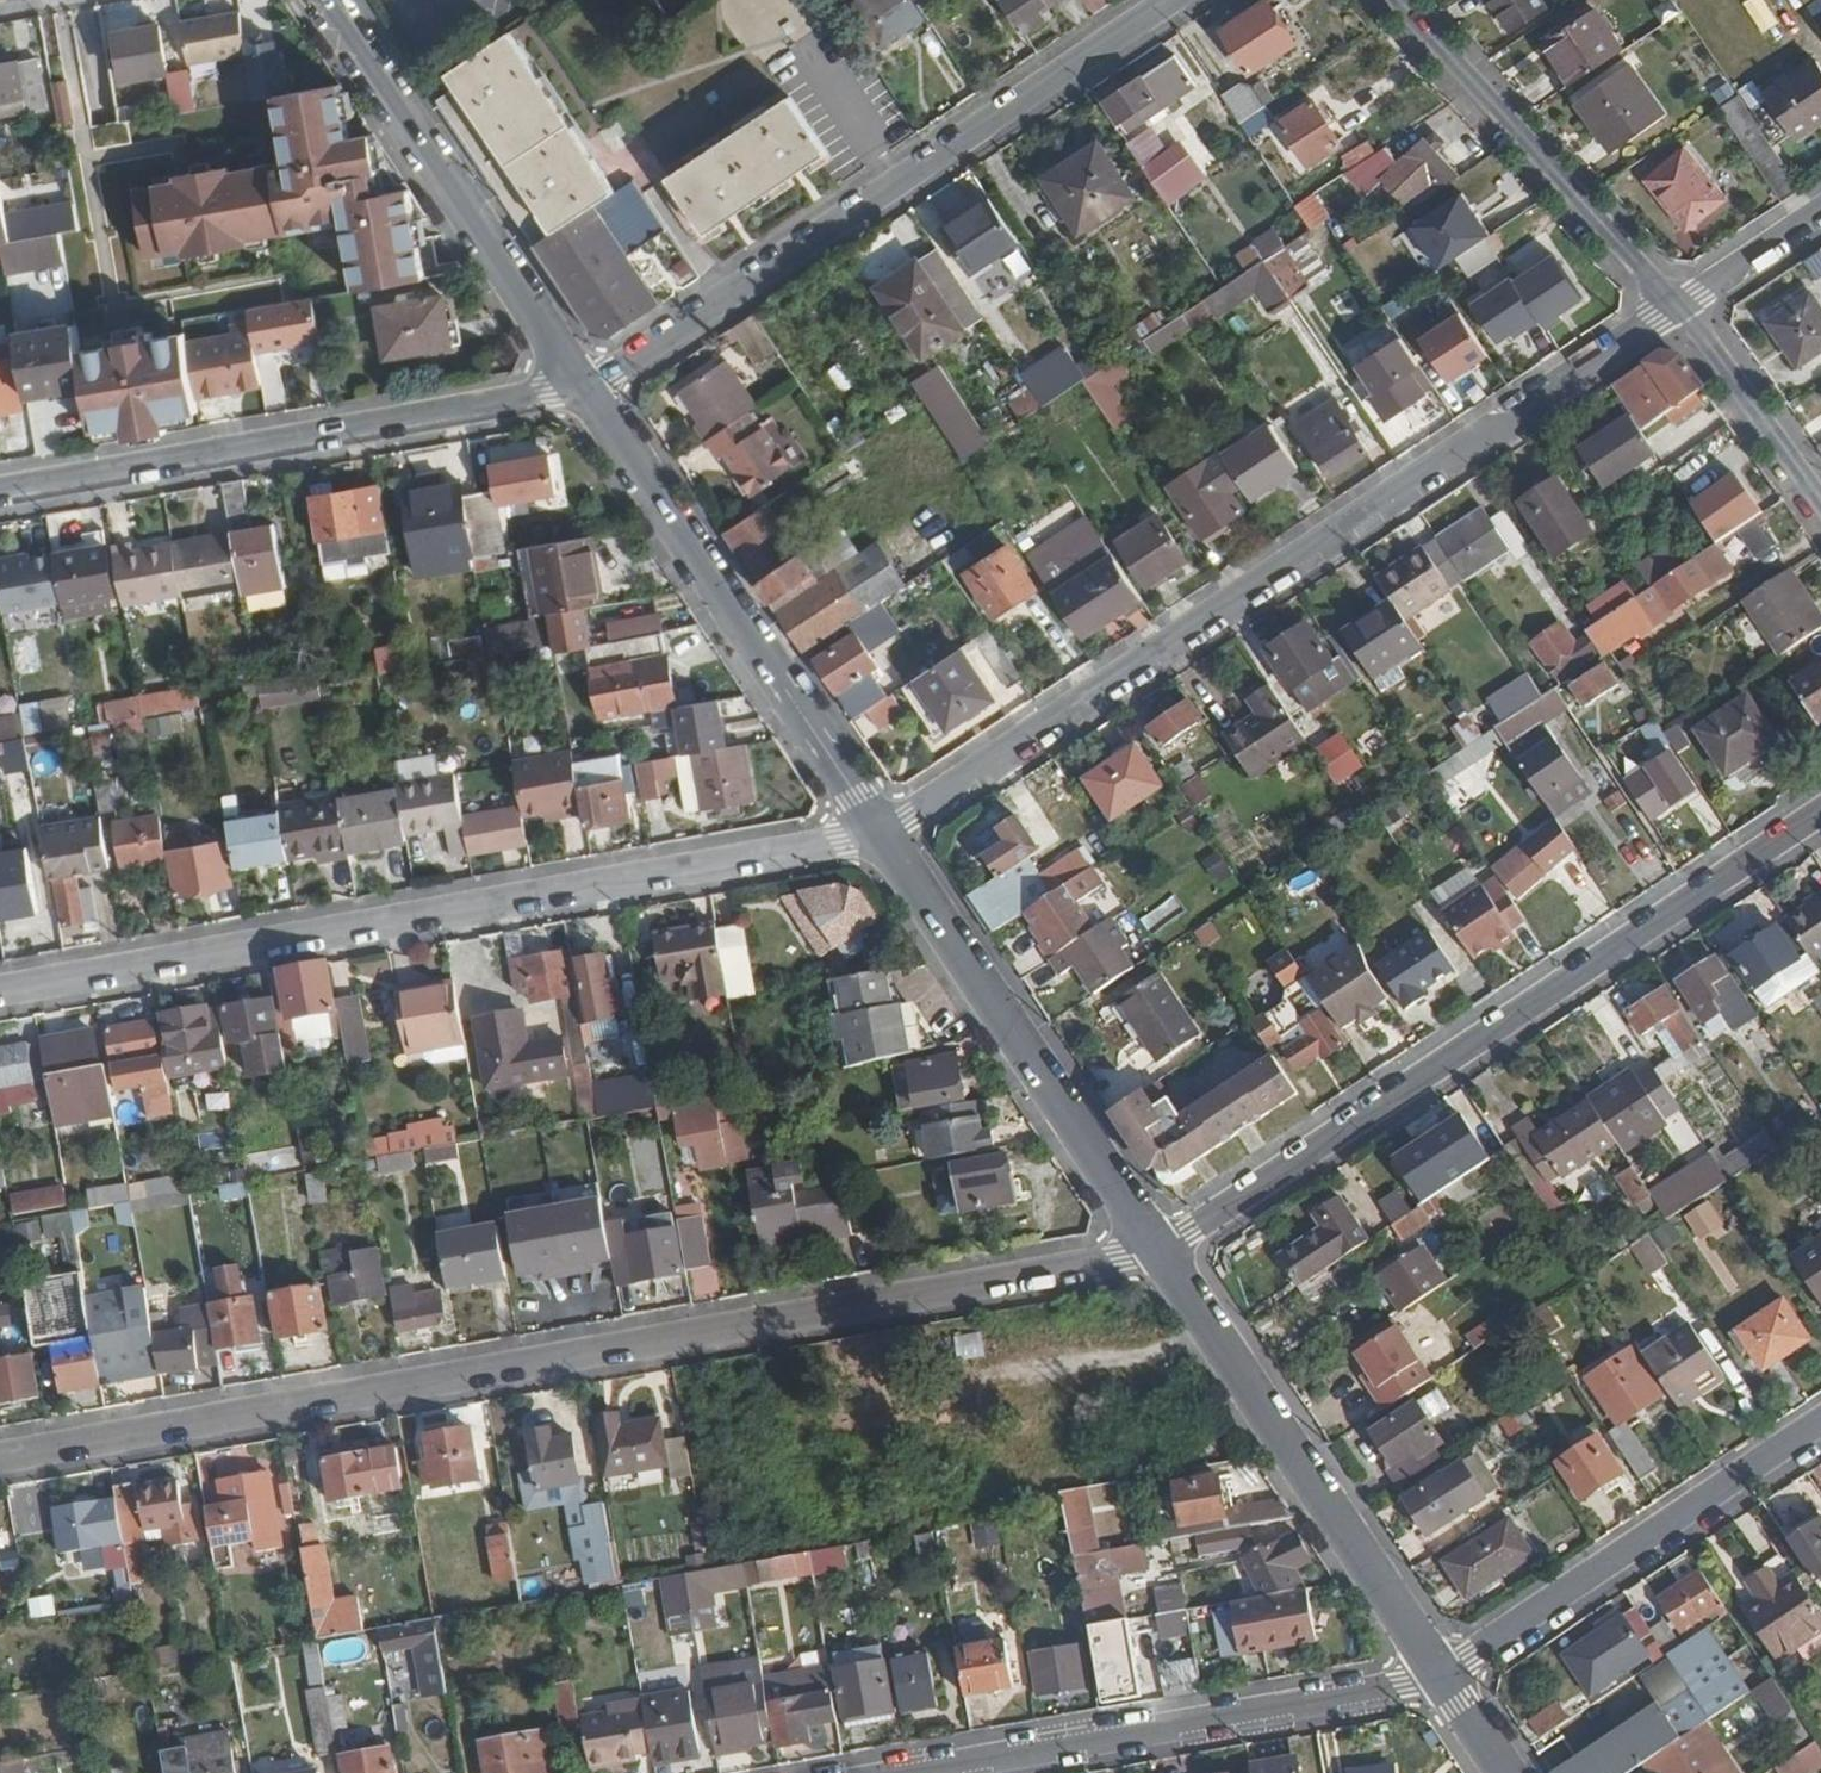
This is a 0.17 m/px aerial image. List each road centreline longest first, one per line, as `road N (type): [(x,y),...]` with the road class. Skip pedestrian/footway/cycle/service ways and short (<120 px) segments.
road 1 (residential): [(1164,1250),(0,1457)]
road 2 (residential): [(881,836),(1682,310)]
road 3 (residential): [(0,991),(881,836)]
road 4 (residential): [(1164,1250),(1820,812)]
road 5 (residential): [(1169,0),(580,387)]
road 6 (residential): [(580,387),(0,491)]
road 7 (tertiary): [(580,387),(881,836)]
road 8 (residential): [(932,1772),(1439,1682)]
road 9 (tertiary): [(1164,1250),(1439,1682)]
road 10 (tertiary): [(881,836),(1164,1250)]
road 11 (tertiary): [(324,0),(580,387)]
road 12 (residential): [(1439,1682),(1820,1424)]
road 13 (tertiary): [(1682,310),(1400,0)]
road 14 (tertiary): [(1820,500),(1682,310)]
road 15 (residential): [(1682,310),(1820,215)]

